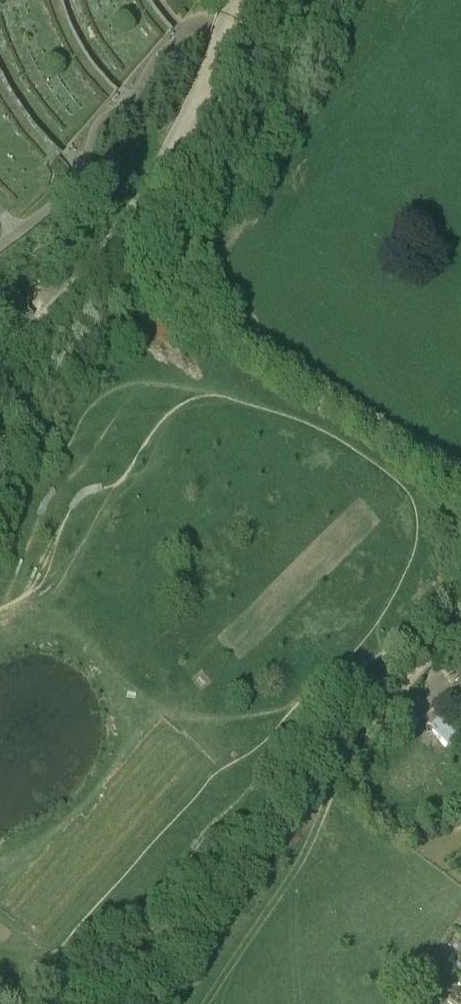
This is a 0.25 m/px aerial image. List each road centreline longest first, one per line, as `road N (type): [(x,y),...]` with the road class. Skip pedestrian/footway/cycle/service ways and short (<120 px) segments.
road 1 (track): [(330,792),(406,687)]

